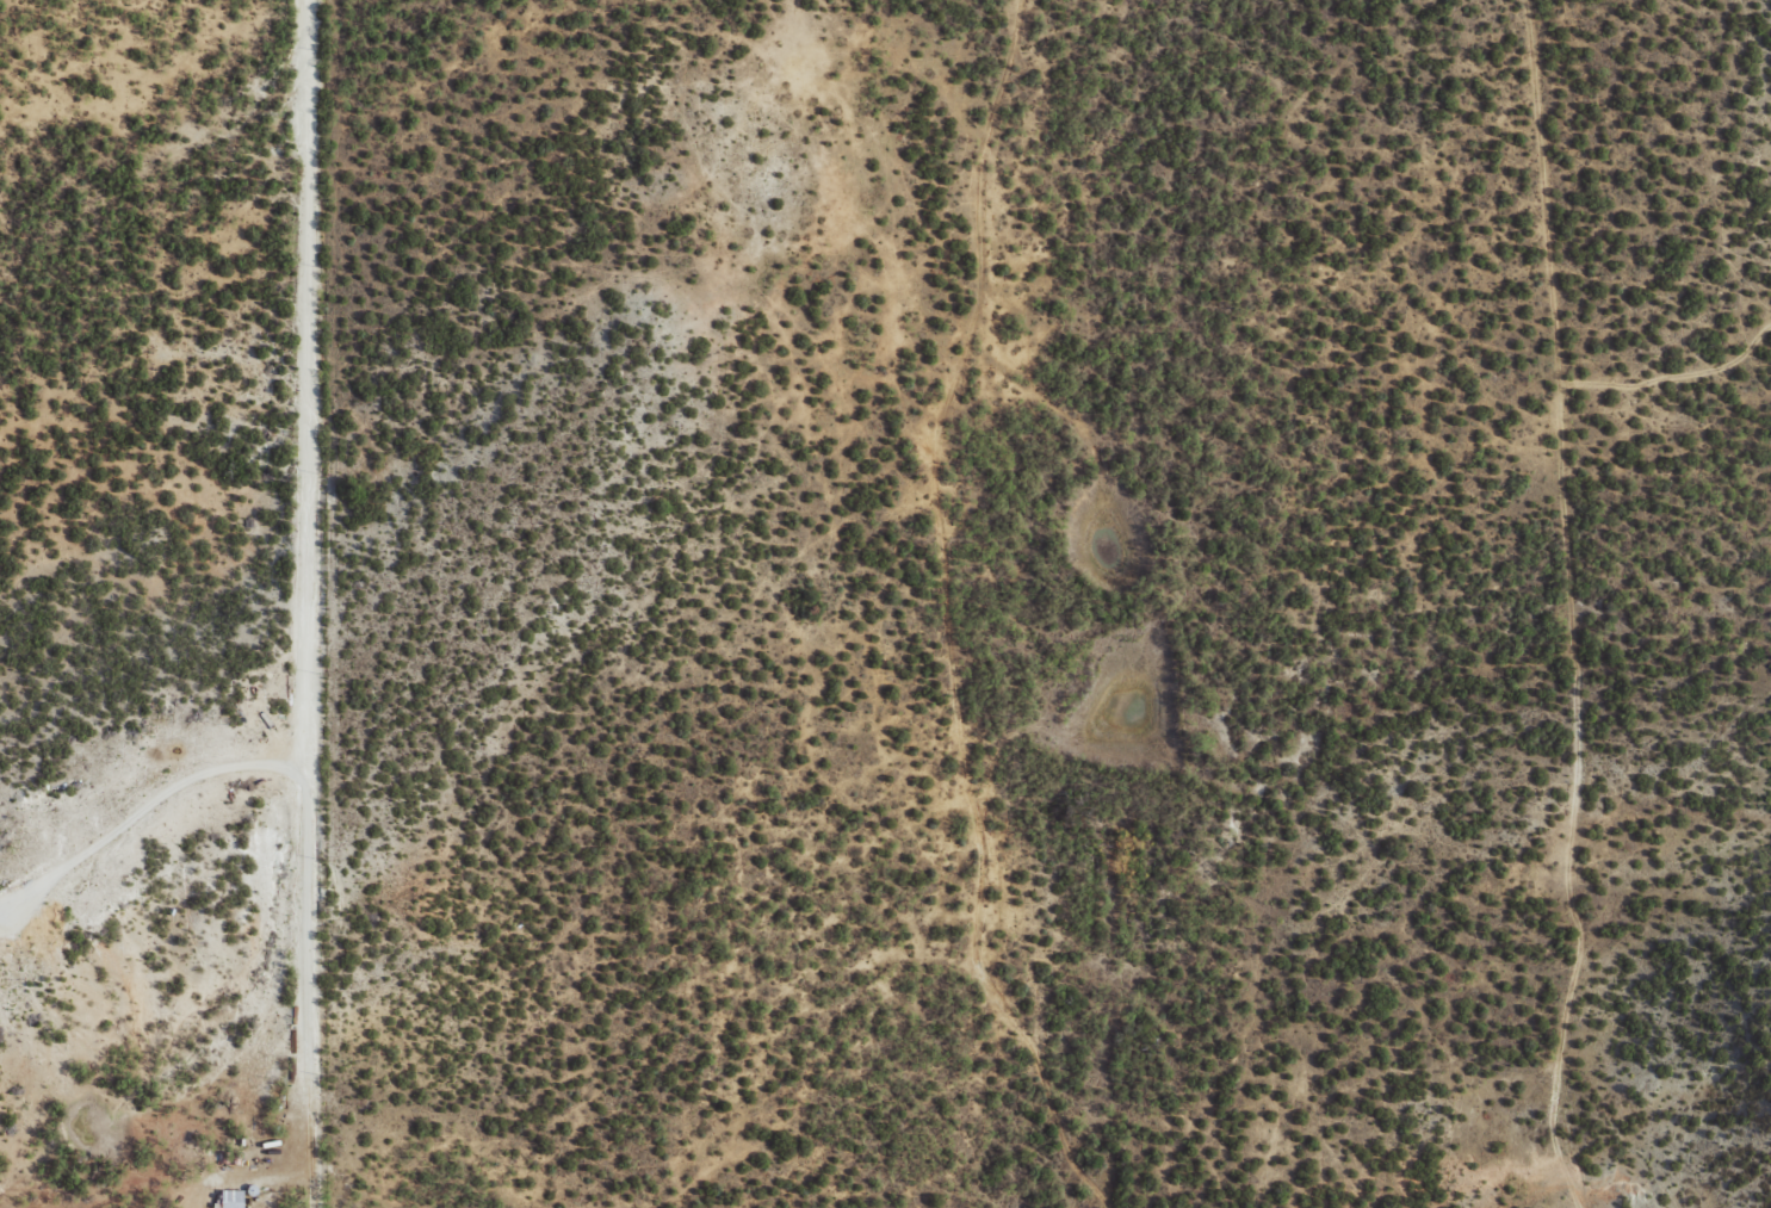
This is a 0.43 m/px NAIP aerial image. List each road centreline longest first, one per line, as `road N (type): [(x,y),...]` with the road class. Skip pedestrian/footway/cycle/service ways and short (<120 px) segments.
road 1 (residential): [(1226,1207),(1107,1008),(1086,800),(1095,500),(1085,296),(1110,0)]

